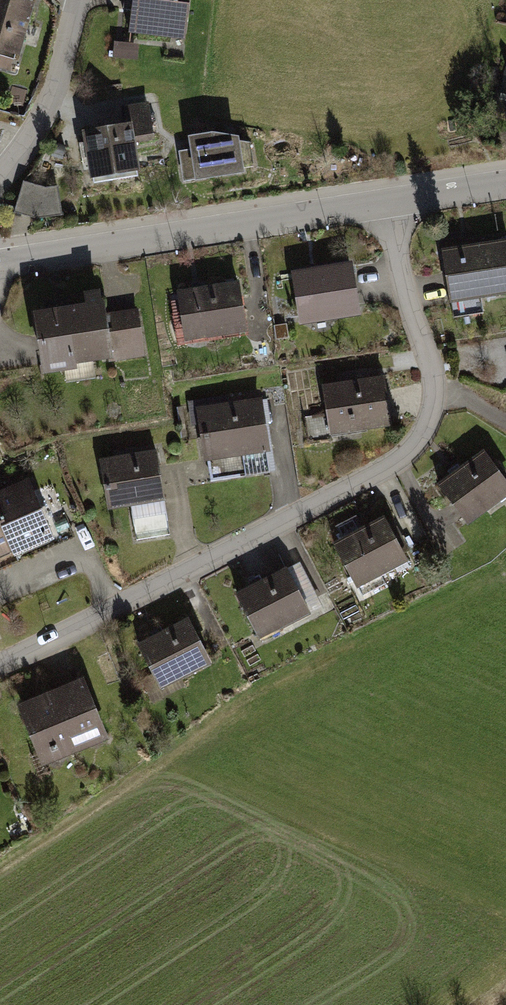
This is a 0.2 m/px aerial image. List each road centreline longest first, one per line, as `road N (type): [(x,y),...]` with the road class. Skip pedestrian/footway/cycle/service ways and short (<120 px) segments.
road 1 (residential): [(0,665),(413,455),(434,420),(433,377),(379,204)]
road 2 (residential): [(0,265),(379,204)]
road 3 (residential): [(0,178),(23,155),(54,95),(79,0)]
road 4 (residential): [(379,204),(505,184)]

